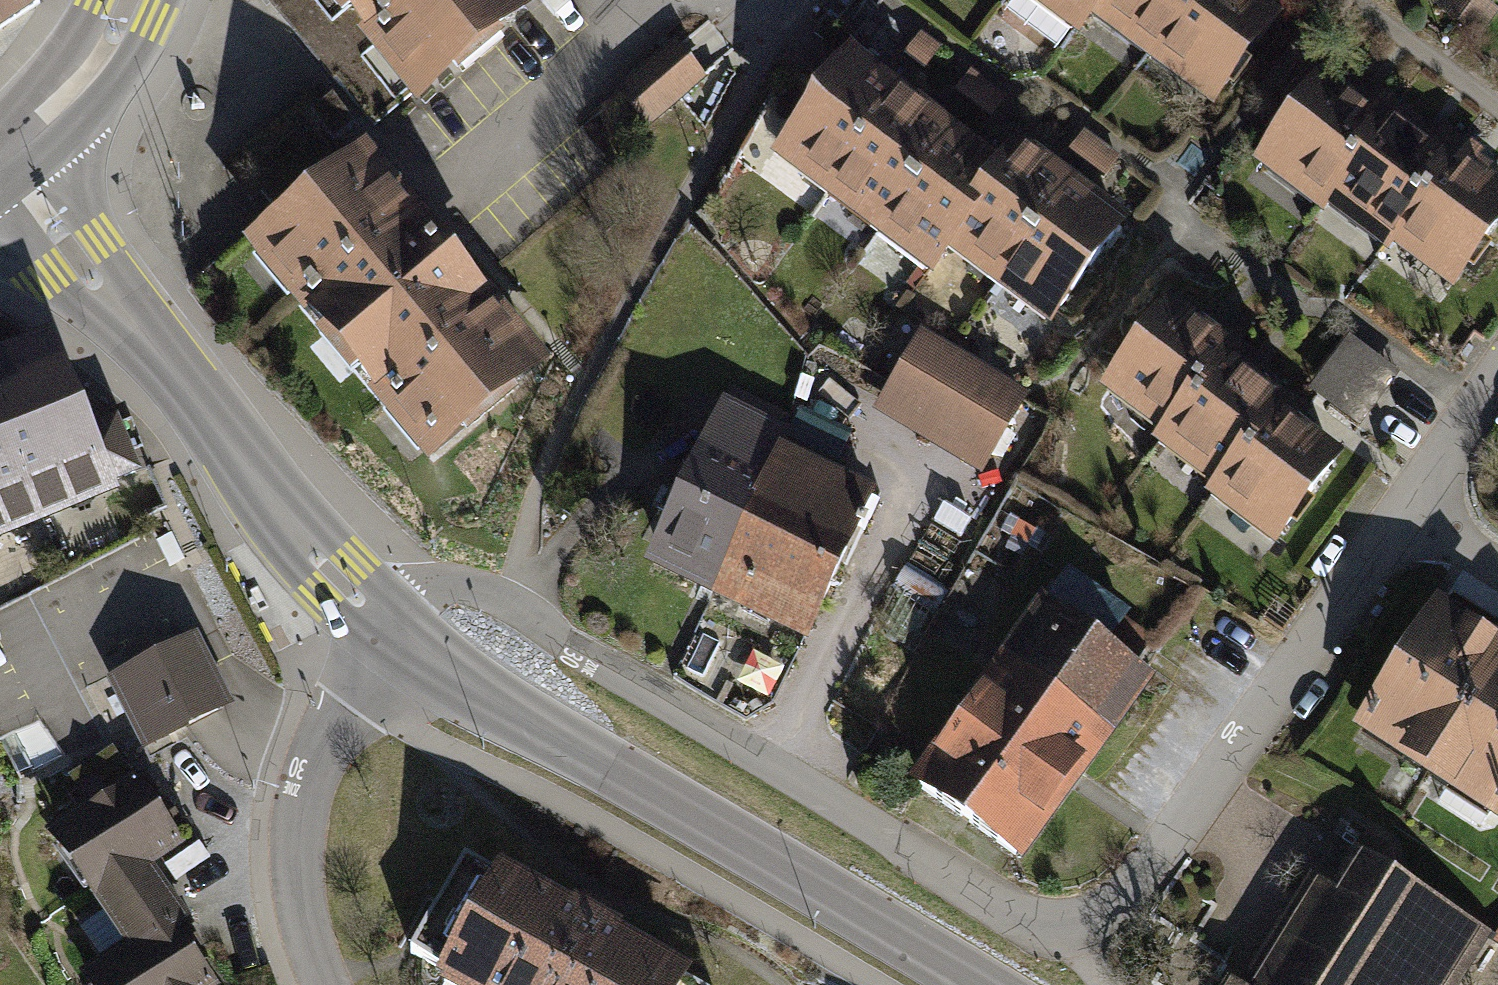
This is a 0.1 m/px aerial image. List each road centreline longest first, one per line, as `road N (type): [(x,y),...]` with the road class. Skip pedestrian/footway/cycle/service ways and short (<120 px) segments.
road 1 (residential): [(394,632),(430,589),(462,584),(507,601),(1028,920),(1071,925),(1114,904),(1412,510),(1497,377)]
road 2 (tertiary): [(394,632),(512,715),(974,984)]
road 3 (tertiary): [(5,157),(296,531),(394,632)]
road 4 (residential): [(328,984),(302,917),(294,851),(312,769),(394,632)]
road 5 (secondary): [(5,157),(85,76),(129,0)]

